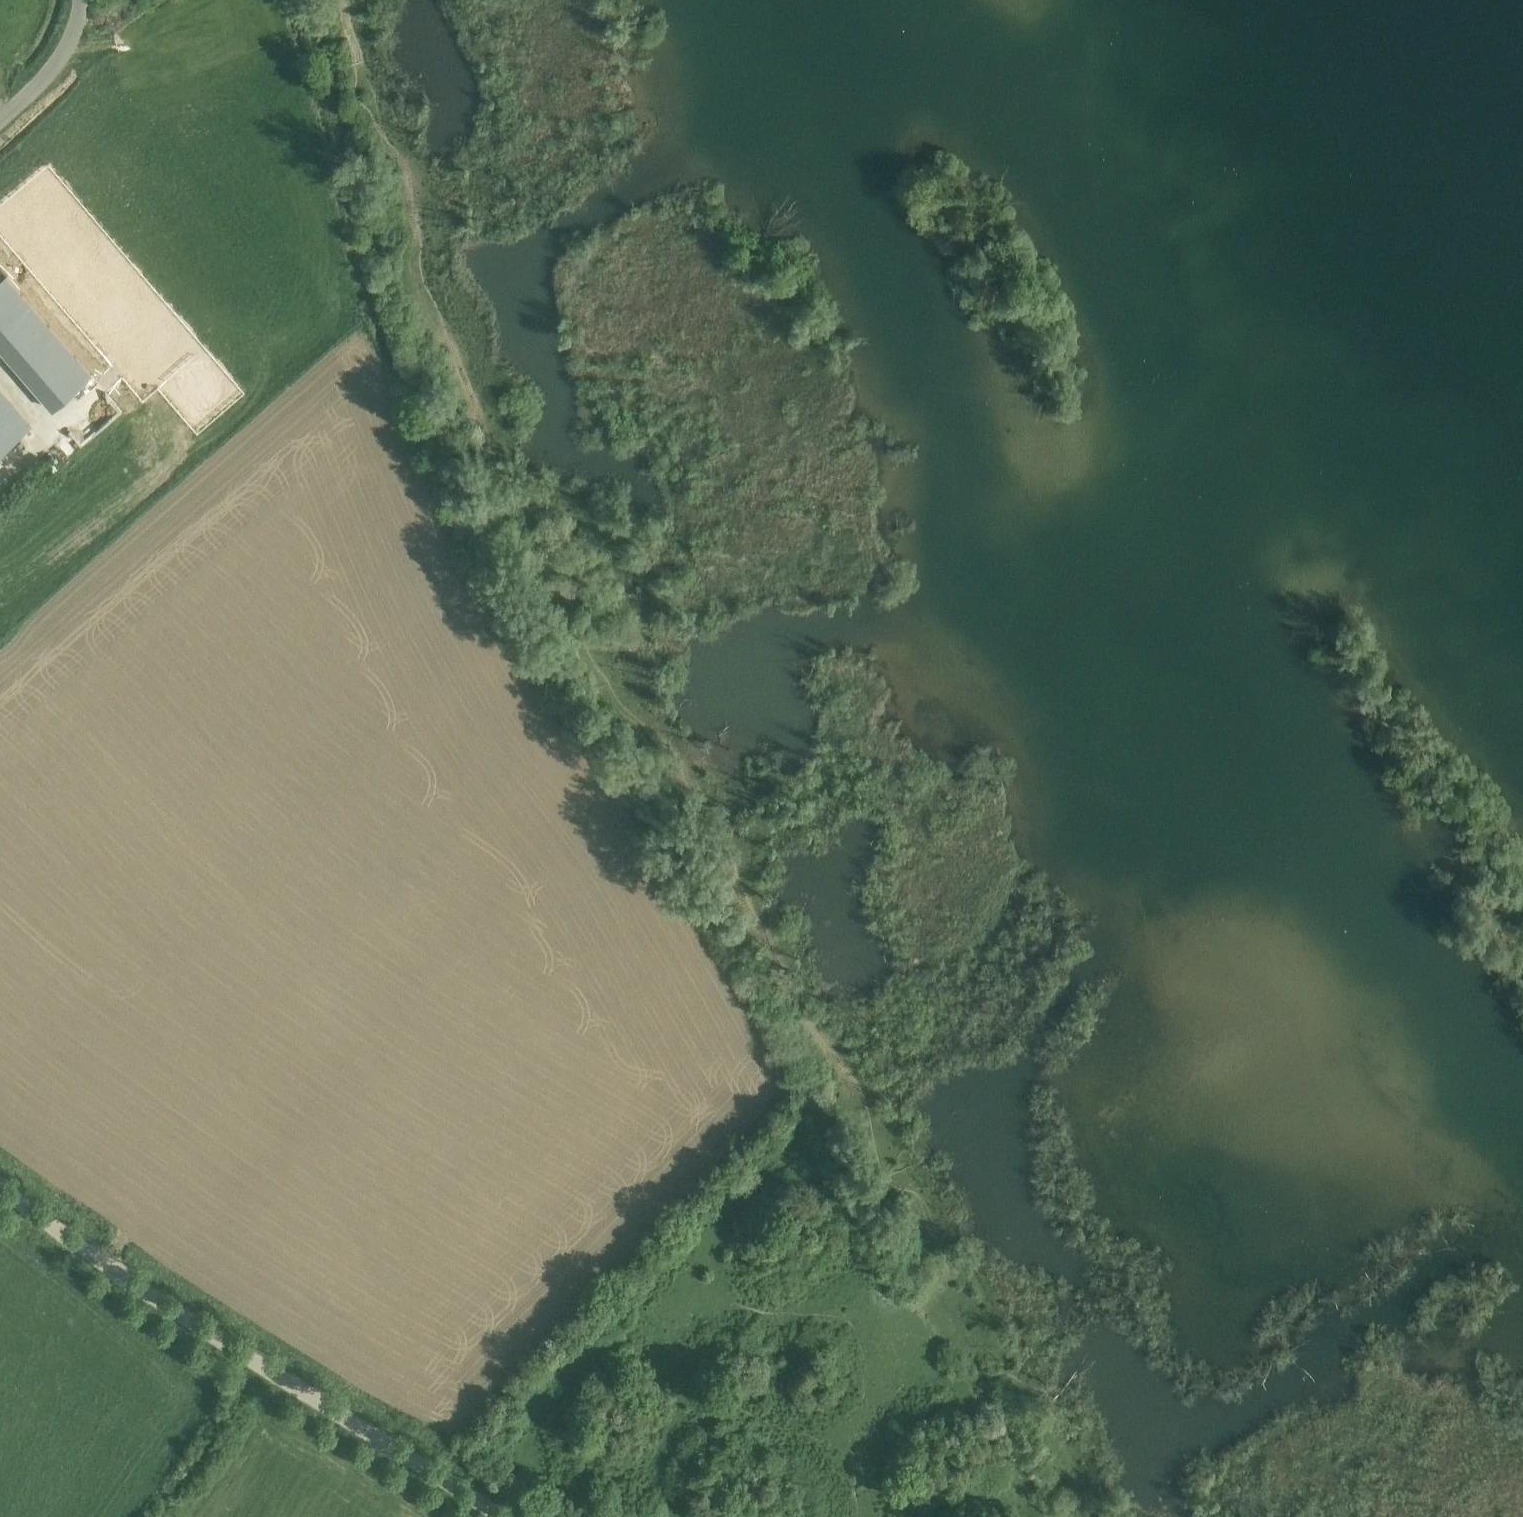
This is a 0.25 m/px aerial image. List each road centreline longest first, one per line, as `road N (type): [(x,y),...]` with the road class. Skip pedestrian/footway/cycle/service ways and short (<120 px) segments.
road 1 (unclassified): [(500,1516),(187,1322),(0,1190)]
road 2 (unclassified): [(0,117),(56,65),(75,0)]

